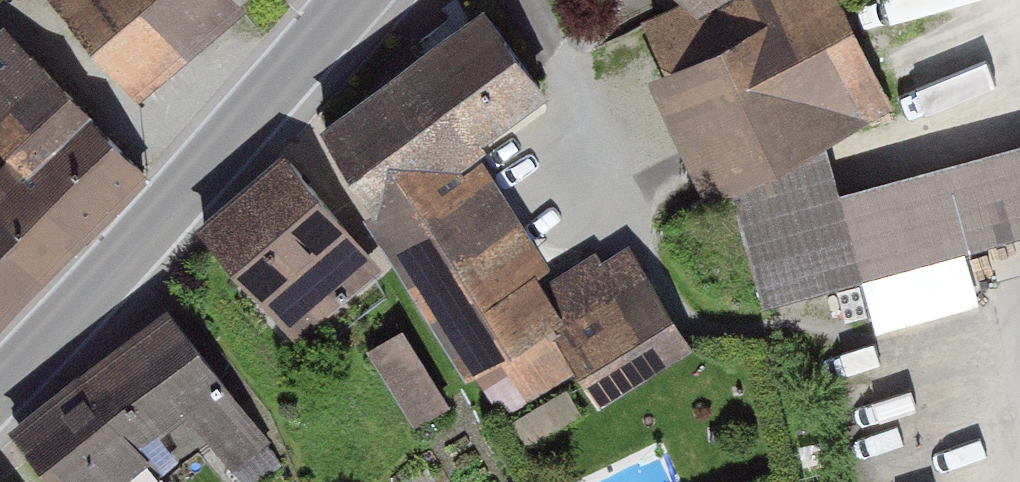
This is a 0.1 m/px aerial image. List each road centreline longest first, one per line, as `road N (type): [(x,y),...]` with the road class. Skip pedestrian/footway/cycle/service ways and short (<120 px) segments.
road 1 (tertiary): [(353,0),(227,153),(0,397)]

